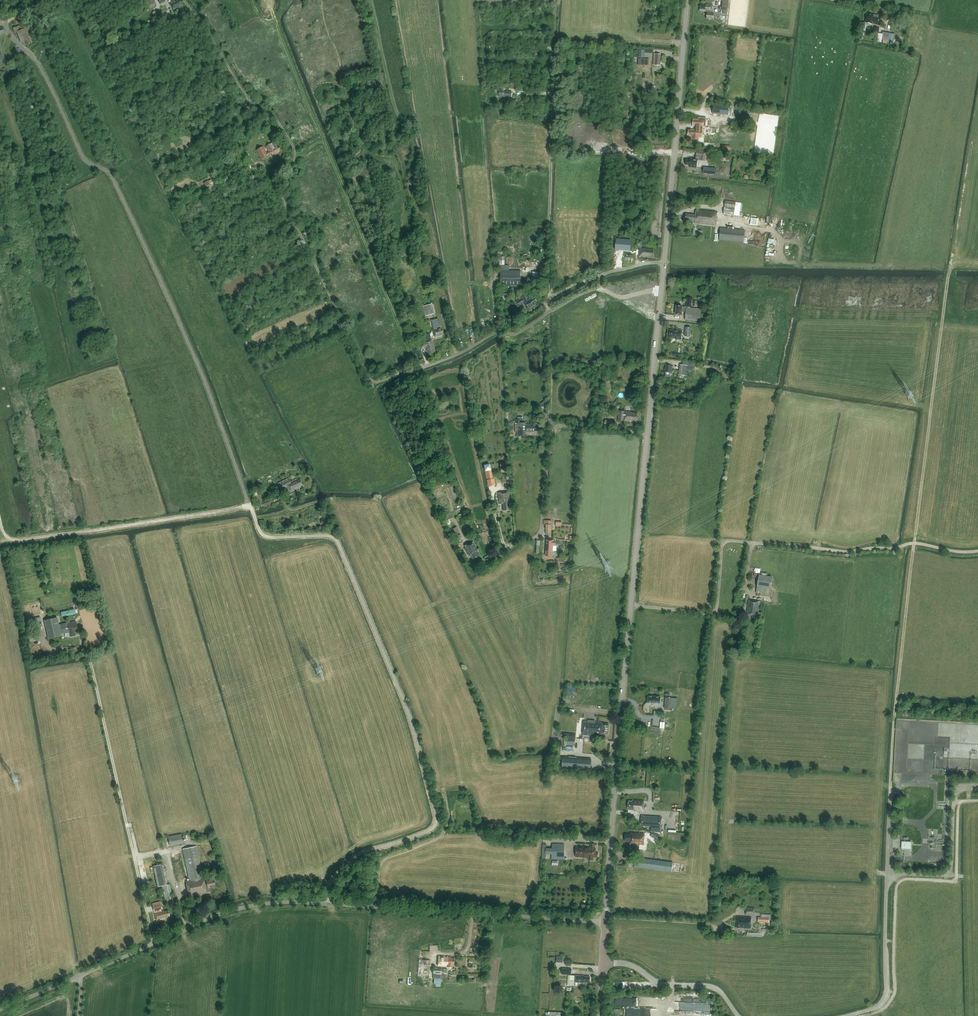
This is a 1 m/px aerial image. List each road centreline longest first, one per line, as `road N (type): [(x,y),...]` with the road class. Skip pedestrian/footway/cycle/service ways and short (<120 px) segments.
road 1 (secondary): [(605,922),(688,0)]
road 2 (unclassified): [(605,922),(268,903),(209,918),(0,1009)]
road 3 (track): [(611,843),(441,837),(381,858),(376,907)]
road 4 (track): [(250,505),(8,540),(0,522)]
road 5 (track): [(283,194),(295,152),(270,113),(257,109),(185,0)]
road 6 (track): [(541,535),(560,423),(647,433)]
road 7 (track): [(606,917),(716,925),(739,912)]

